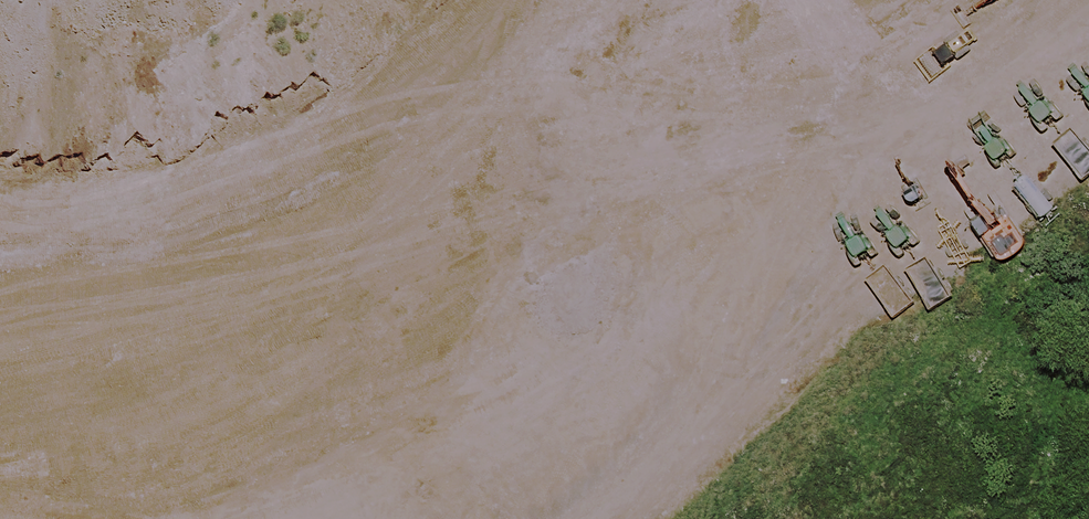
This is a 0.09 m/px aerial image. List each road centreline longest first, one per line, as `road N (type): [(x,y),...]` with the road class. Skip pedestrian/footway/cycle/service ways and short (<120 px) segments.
road 1 (unknown): [(281,518),(1088,38)]
road 2 (unknown): [(941,518),(762,233),(639,0)]

